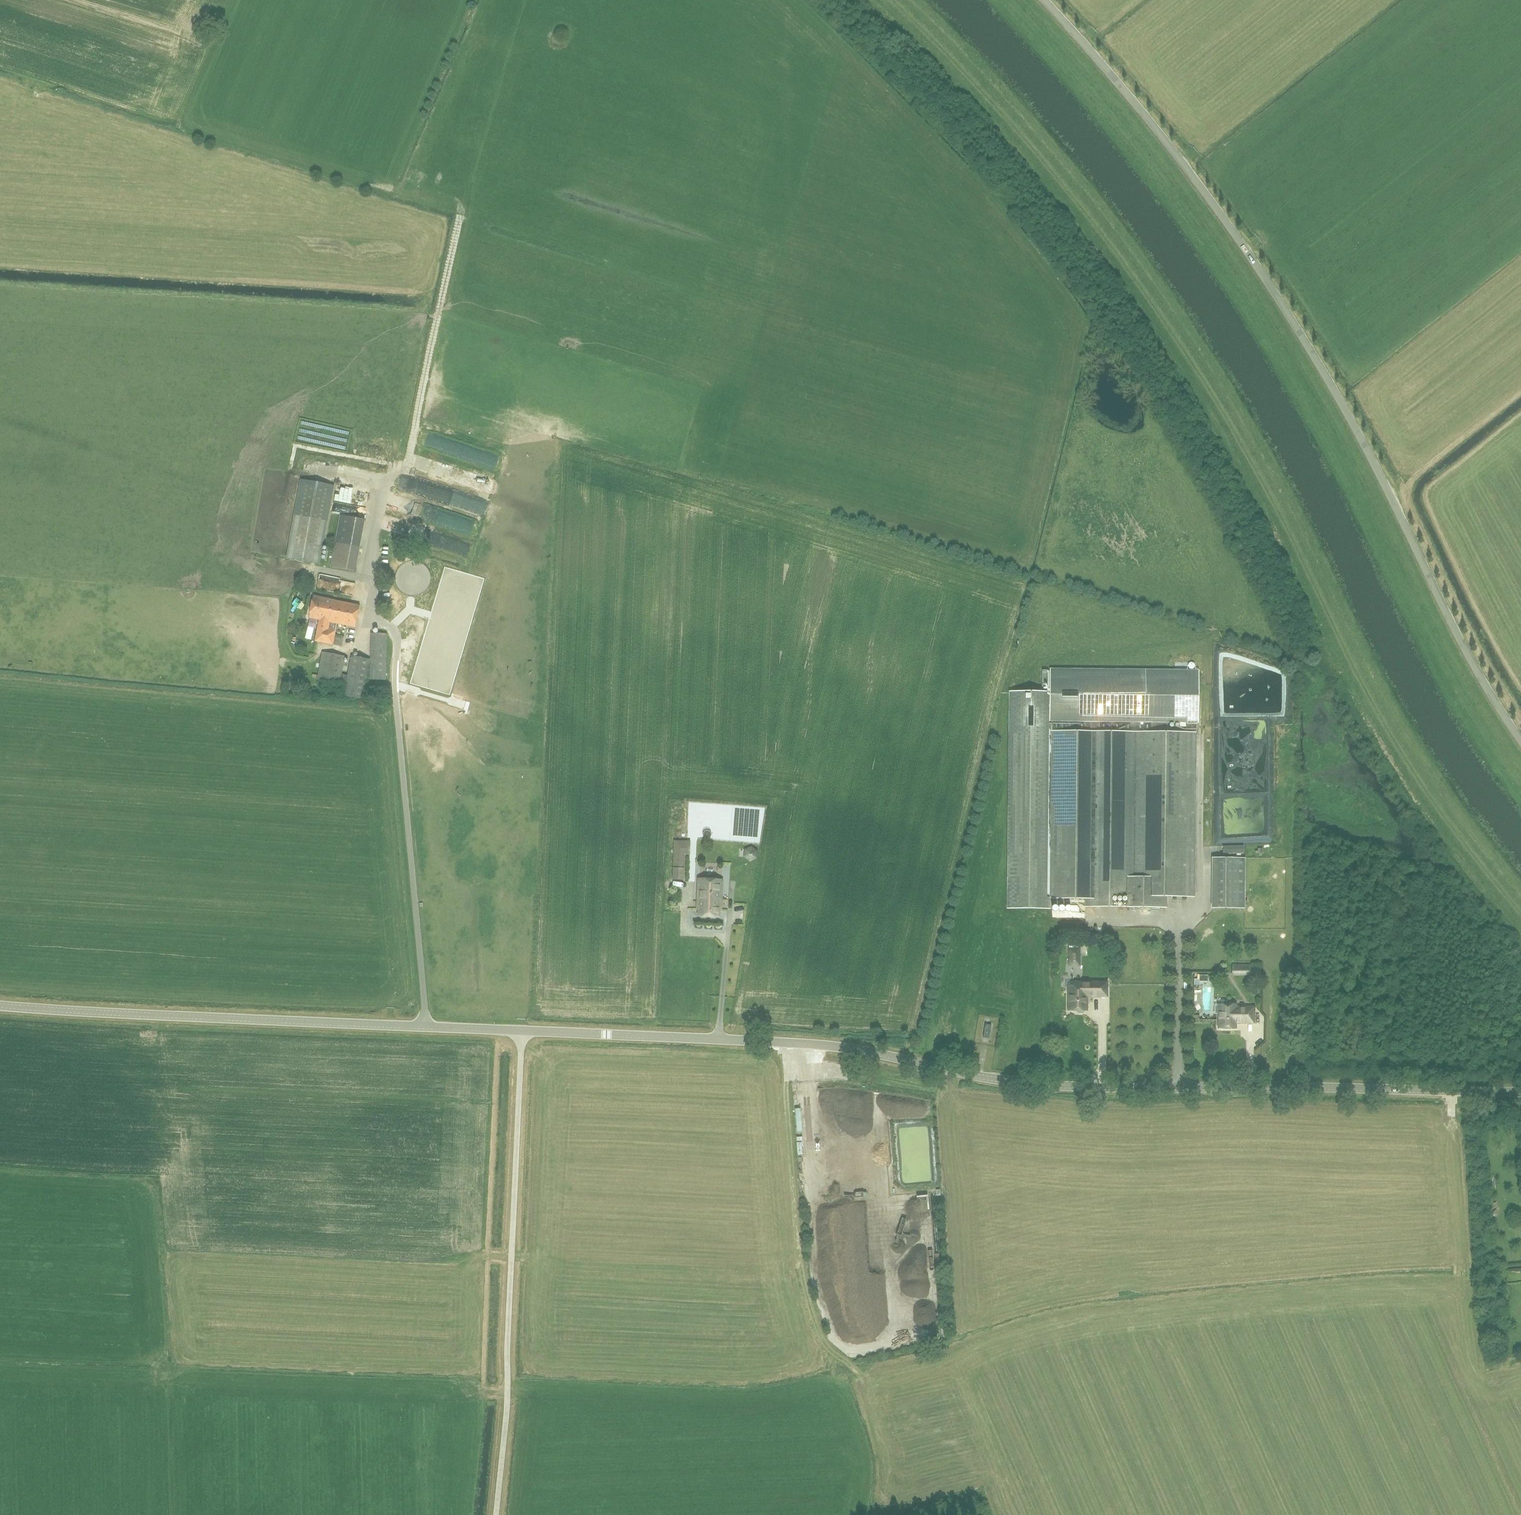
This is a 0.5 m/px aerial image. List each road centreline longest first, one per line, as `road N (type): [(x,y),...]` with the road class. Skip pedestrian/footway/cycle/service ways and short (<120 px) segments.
road 1 (tertiary): [(1520,1093),(1029,1085),(797,1044),(0,1007)]
road 2 (unclassified): [(1520,738),(1260,263),(1116,76),(1043,0)]

